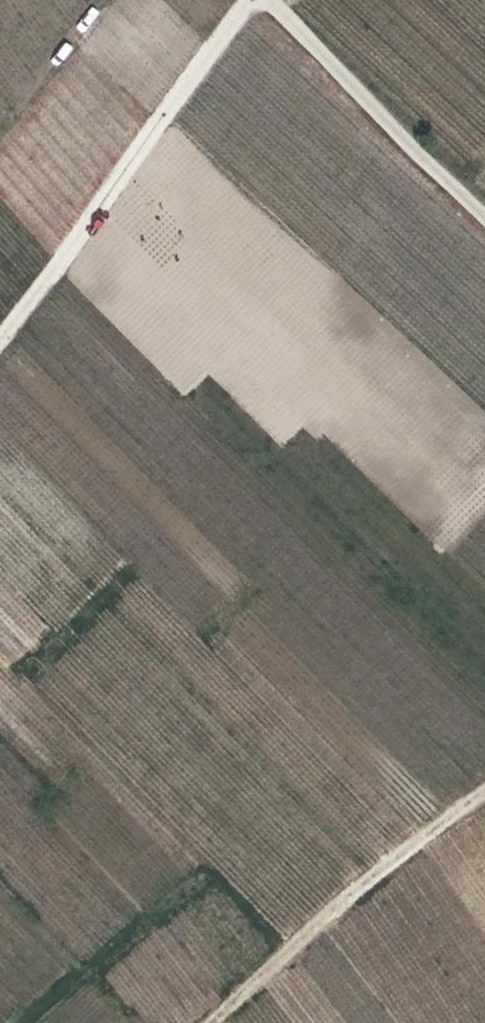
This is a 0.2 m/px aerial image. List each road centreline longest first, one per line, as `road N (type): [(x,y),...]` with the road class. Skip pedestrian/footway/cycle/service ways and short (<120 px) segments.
road 1 (track): [(0,340),(247,0)]
road 2 (track): [(484,798),(284,956),(218,1022)]
road 3 (track): [(275,0),(484,222)]

